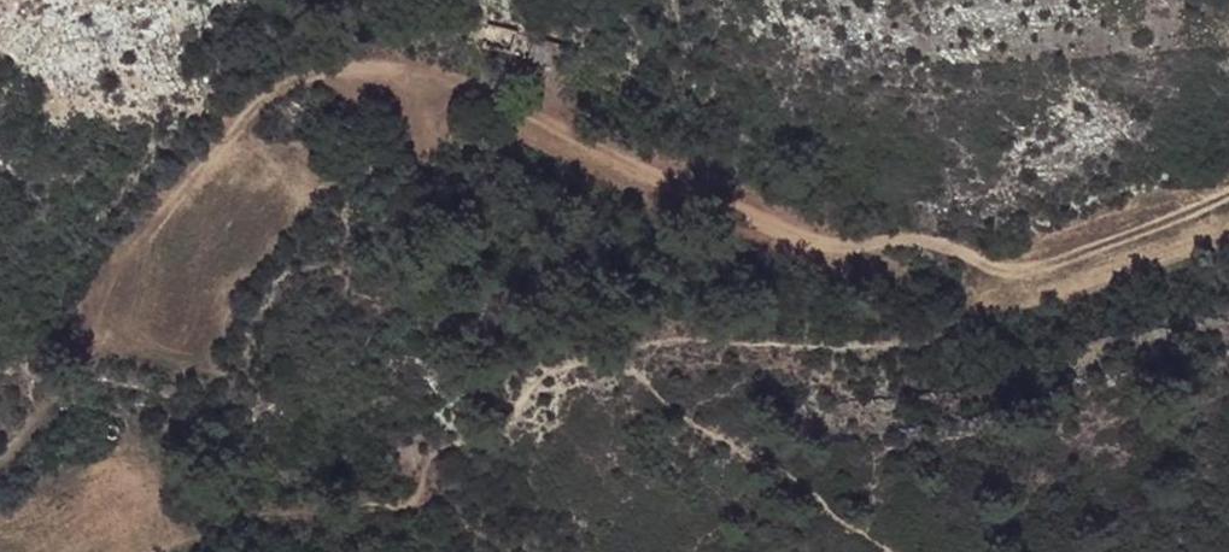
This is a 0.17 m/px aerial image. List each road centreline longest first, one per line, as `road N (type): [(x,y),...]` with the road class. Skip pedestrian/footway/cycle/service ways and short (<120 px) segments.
road 1 (track): [(1228,195),(1070,264),(1037,270),(1002,269),(924,238),(834,252),(758,203),(578,141),(501,92),(419,72),(323,64),(275,84),(120,250),(92,346),(38,428),(0,451)]

